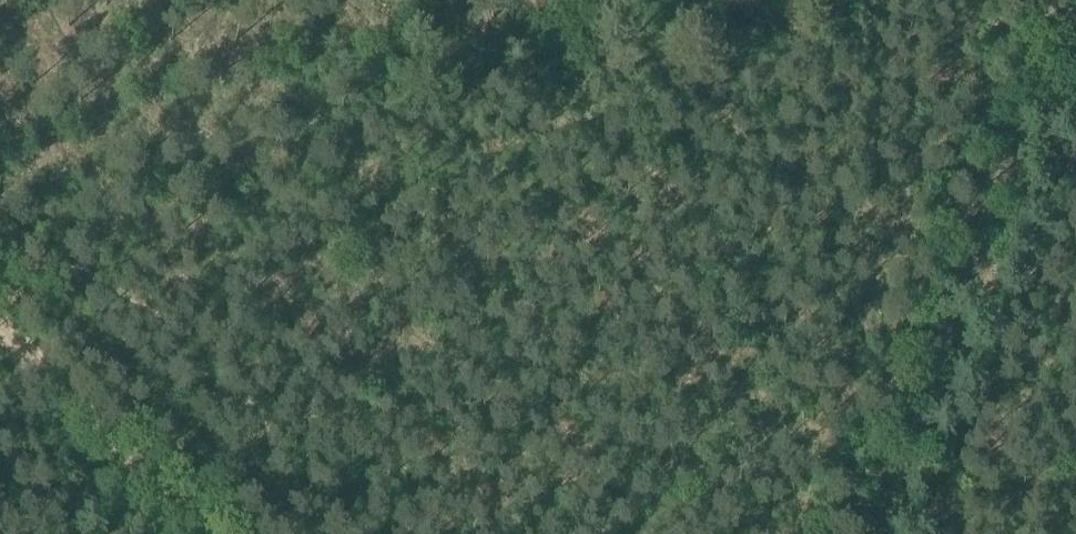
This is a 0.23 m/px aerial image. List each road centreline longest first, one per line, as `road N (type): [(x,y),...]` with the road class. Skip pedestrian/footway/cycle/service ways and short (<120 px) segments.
road 1 (track): [(1031,131),(892,533)]
road 2 (track): [(200,533),(0,330)]

